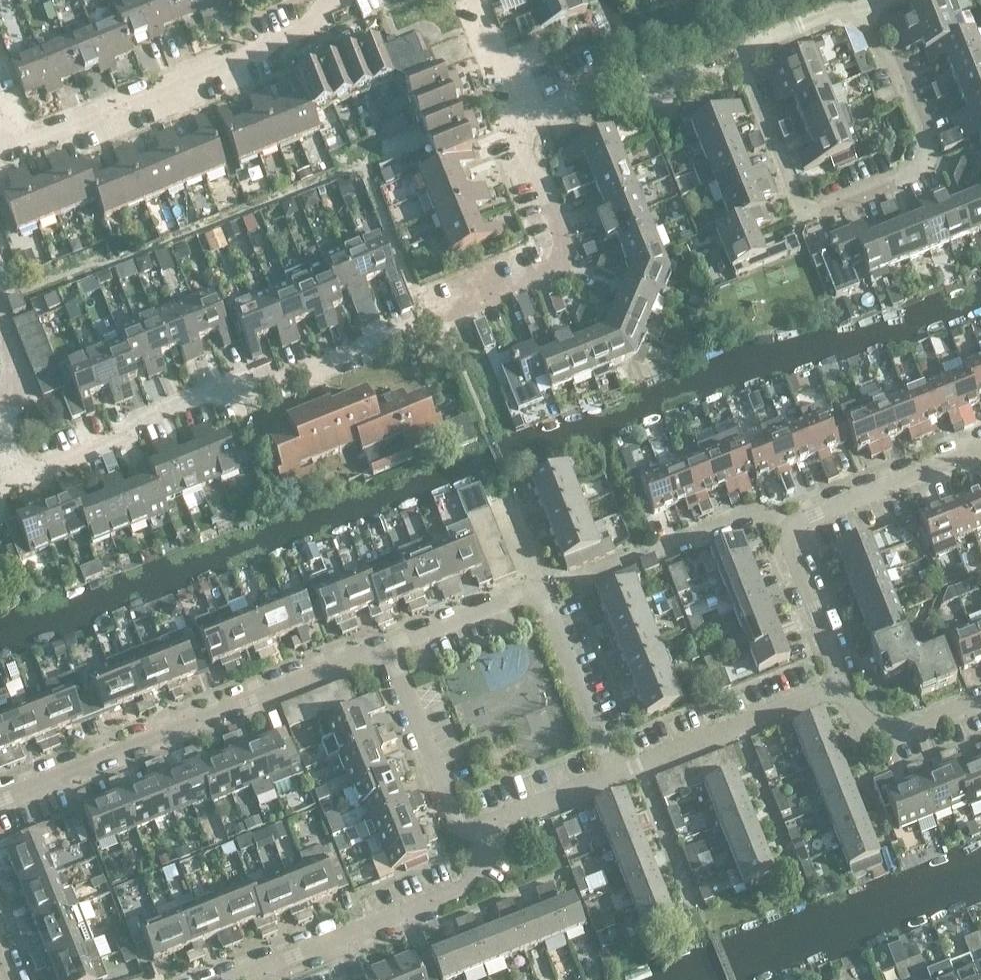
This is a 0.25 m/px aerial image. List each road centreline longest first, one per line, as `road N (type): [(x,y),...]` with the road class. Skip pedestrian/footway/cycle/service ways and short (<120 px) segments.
road 1 (residential): [(0,452),(9,474),(28,475),(125,437),(134,420),(227,384),(258,390),(405,337),(563,262),(570,244),(549,195),(541,142)]
road 2 (residential): [(742,64),(810,219),(927,176),(927,149),(876,11)]
road 3 (residential): [(0,802),(387,649)]
road 4 (residential): [(6,137),(44,141),(86,124),(308,31),(345,0)]
road 5 (residential): [(486,841),(468,890),(227,979)]
road 6 (residential): [(626,774),(843,688)]
road 7 (residential): [(486,841),(460,824),(387,649)]
road 8 (residential): [(777,531),(980,449)]
road 9 (residential): [(541,142),(742,64)]
road 10 (residential): [(589,576),(750,512),(762,512),(777,531)]
road 11 (residential): [(626,774),(611,737),(595,722),(546,591)]
road 12 (residential): [(843,688),(777,531)]
road 13 (residential): [(387,649),(546,591)]
road 14 (residential): [(843,688),(868,728),(892,735),(980,706)]
road 15 (residential): [(486,841),(515,819),(626,774)]
road 16 (residential): [(541,142),(483,0)]
road 17 (residential): [(742,64),(876,11)]
road 18 (residential): [(0,325),(12,371),(0,443)]

